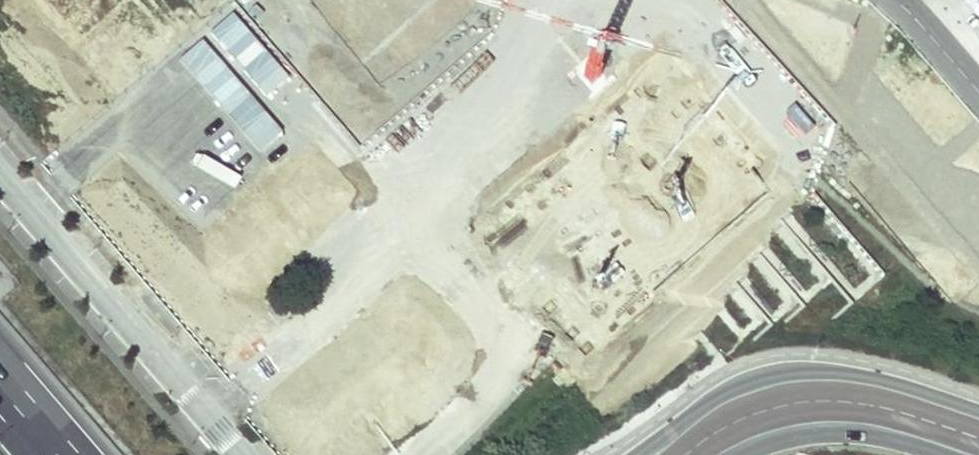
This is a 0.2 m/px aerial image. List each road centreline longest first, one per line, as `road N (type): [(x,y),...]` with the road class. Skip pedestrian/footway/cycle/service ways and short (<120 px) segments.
road 1 (unclassified): [(978,409),(864,374),(784,369),(721,393),(636,454)]
road 2 (residential): [(240,454),(0,178)]
road 3 (residential): [(410,454),(468,401),(554,290)]
road 4 (unclassified): [(740,454),(832,430),(953,454)]

